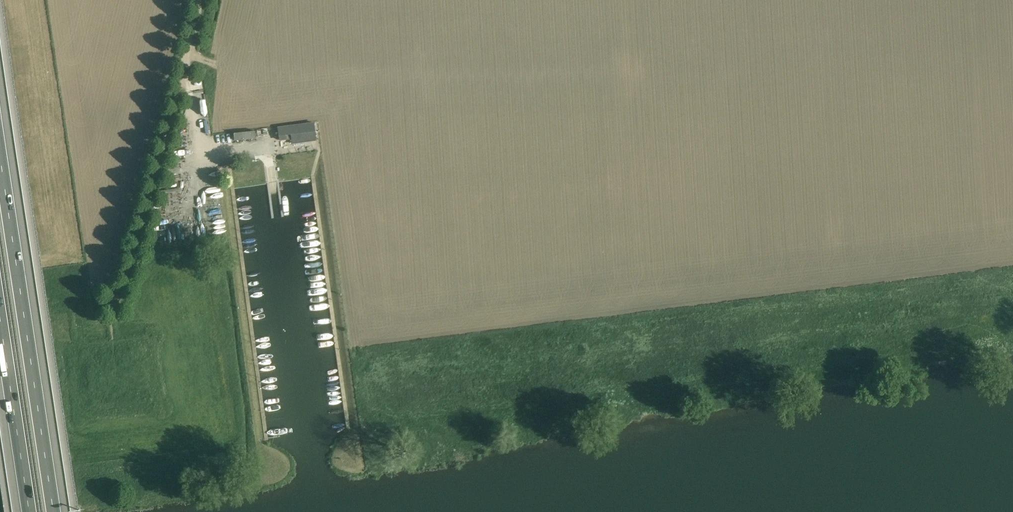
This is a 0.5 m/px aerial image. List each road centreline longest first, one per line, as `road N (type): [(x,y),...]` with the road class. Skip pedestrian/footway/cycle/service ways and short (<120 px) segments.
road 1 (motorway): [(54,511),(0,150)]
road 2 (track): [(201,0),(127,287),(114,305)]
road 3 (motorway): [(0,314),(30,511)]

